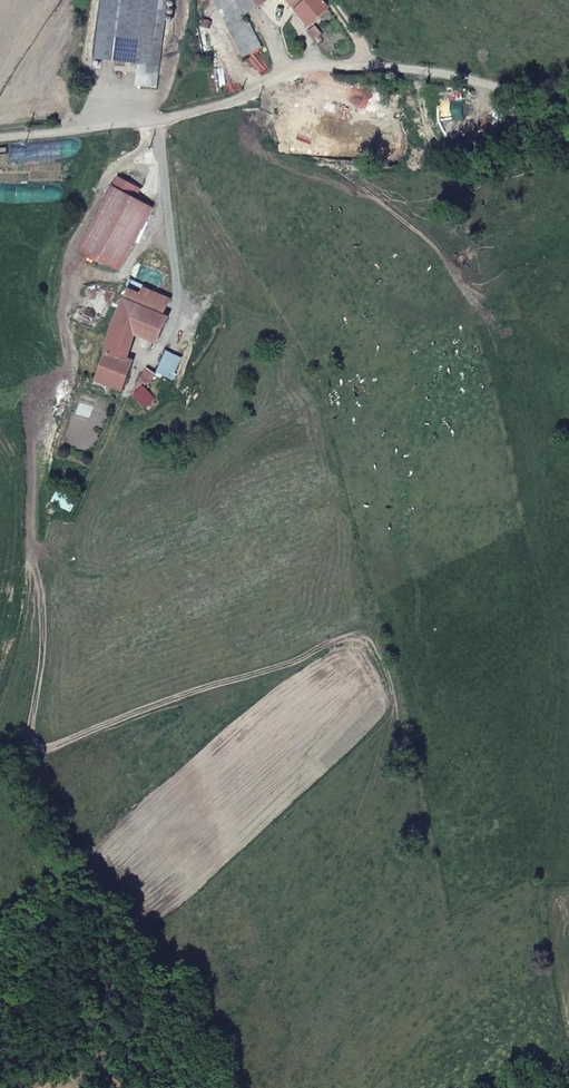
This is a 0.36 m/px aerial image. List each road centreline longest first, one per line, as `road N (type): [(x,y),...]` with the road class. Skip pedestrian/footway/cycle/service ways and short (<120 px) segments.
road 1 (unclassified): [(0,137),(195,111),(321,63),(439,71),(568,96)]
road 2 (track): [(0,1050),(81,881)]

